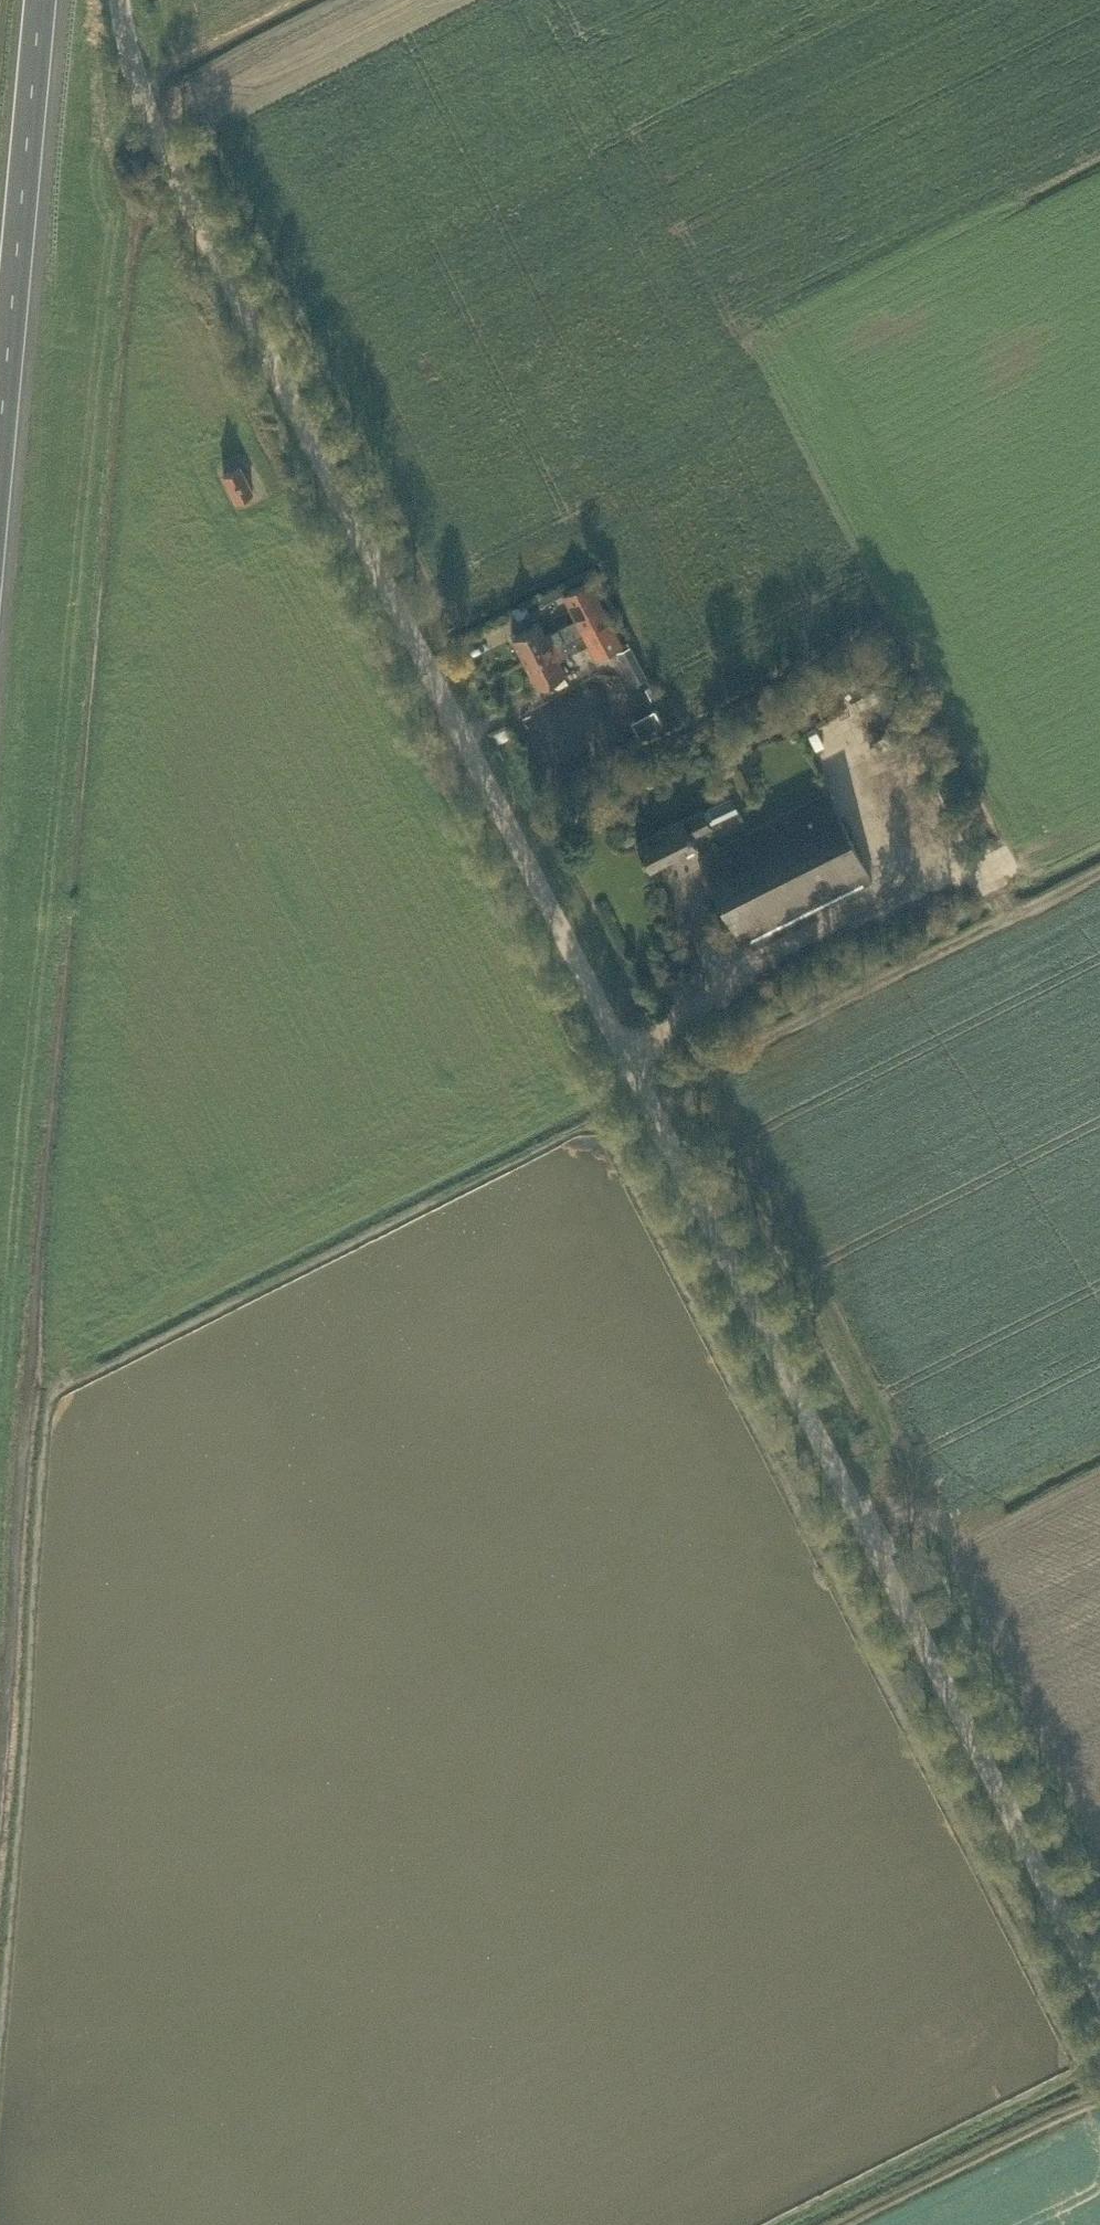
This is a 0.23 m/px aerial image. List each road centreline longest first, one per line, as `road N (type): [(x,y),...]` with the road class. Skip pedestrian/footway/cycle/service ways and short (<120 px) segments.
road 1 (unclassified): [(1099,1996),(164,153),(132,76),(116,0)]
road 2 (motorway): [(0,433),(40,0)]

